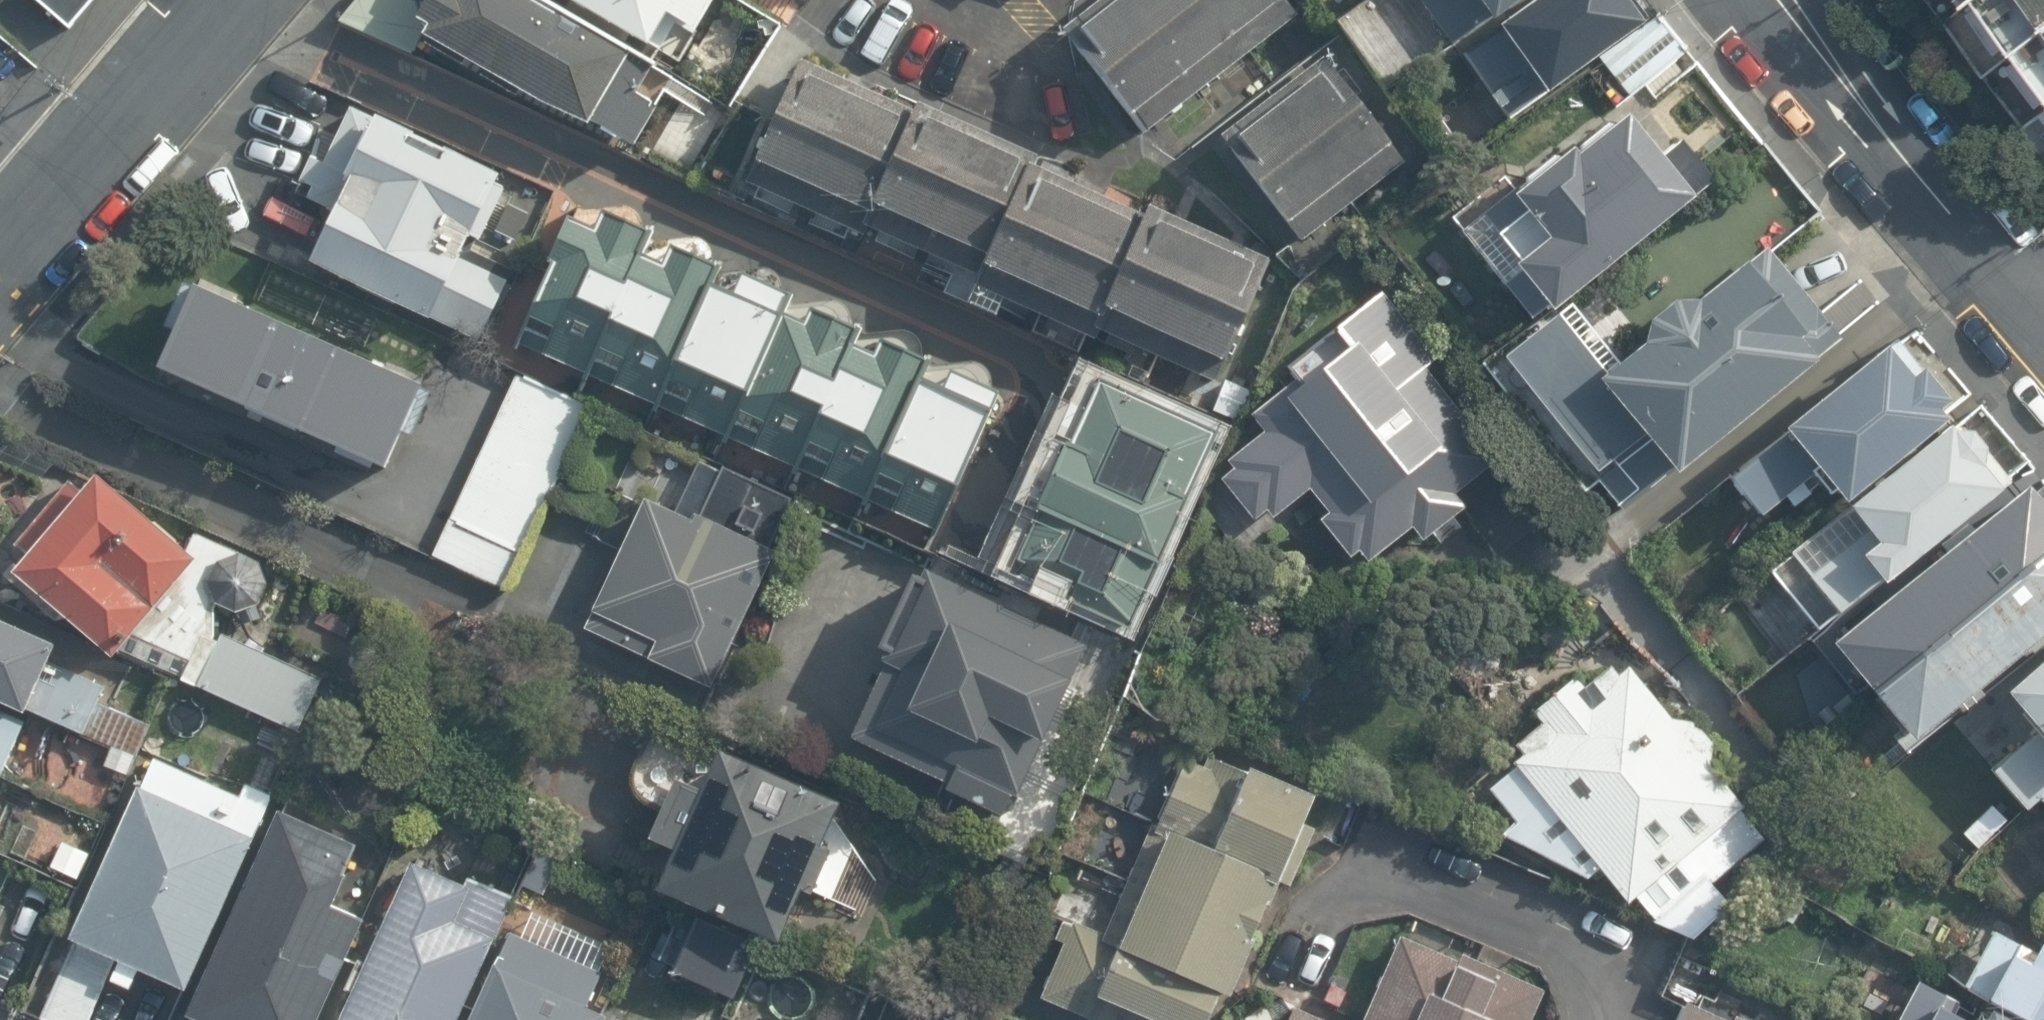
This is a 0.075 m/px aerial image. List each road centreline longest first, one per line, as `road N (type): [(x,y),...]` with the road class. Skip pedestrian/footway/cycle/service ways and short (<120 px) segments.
road 1 (residential): [(0,304),(260,0)]
road 2 (residential): [(1986,226),(1869,162),(1740,0)]
road 3 (residential): [(1608,1019),(1612,993),(1581,948),(1348,864)]
road 4 (residential): [(1842,0),(1936,132),(1986,226)]

